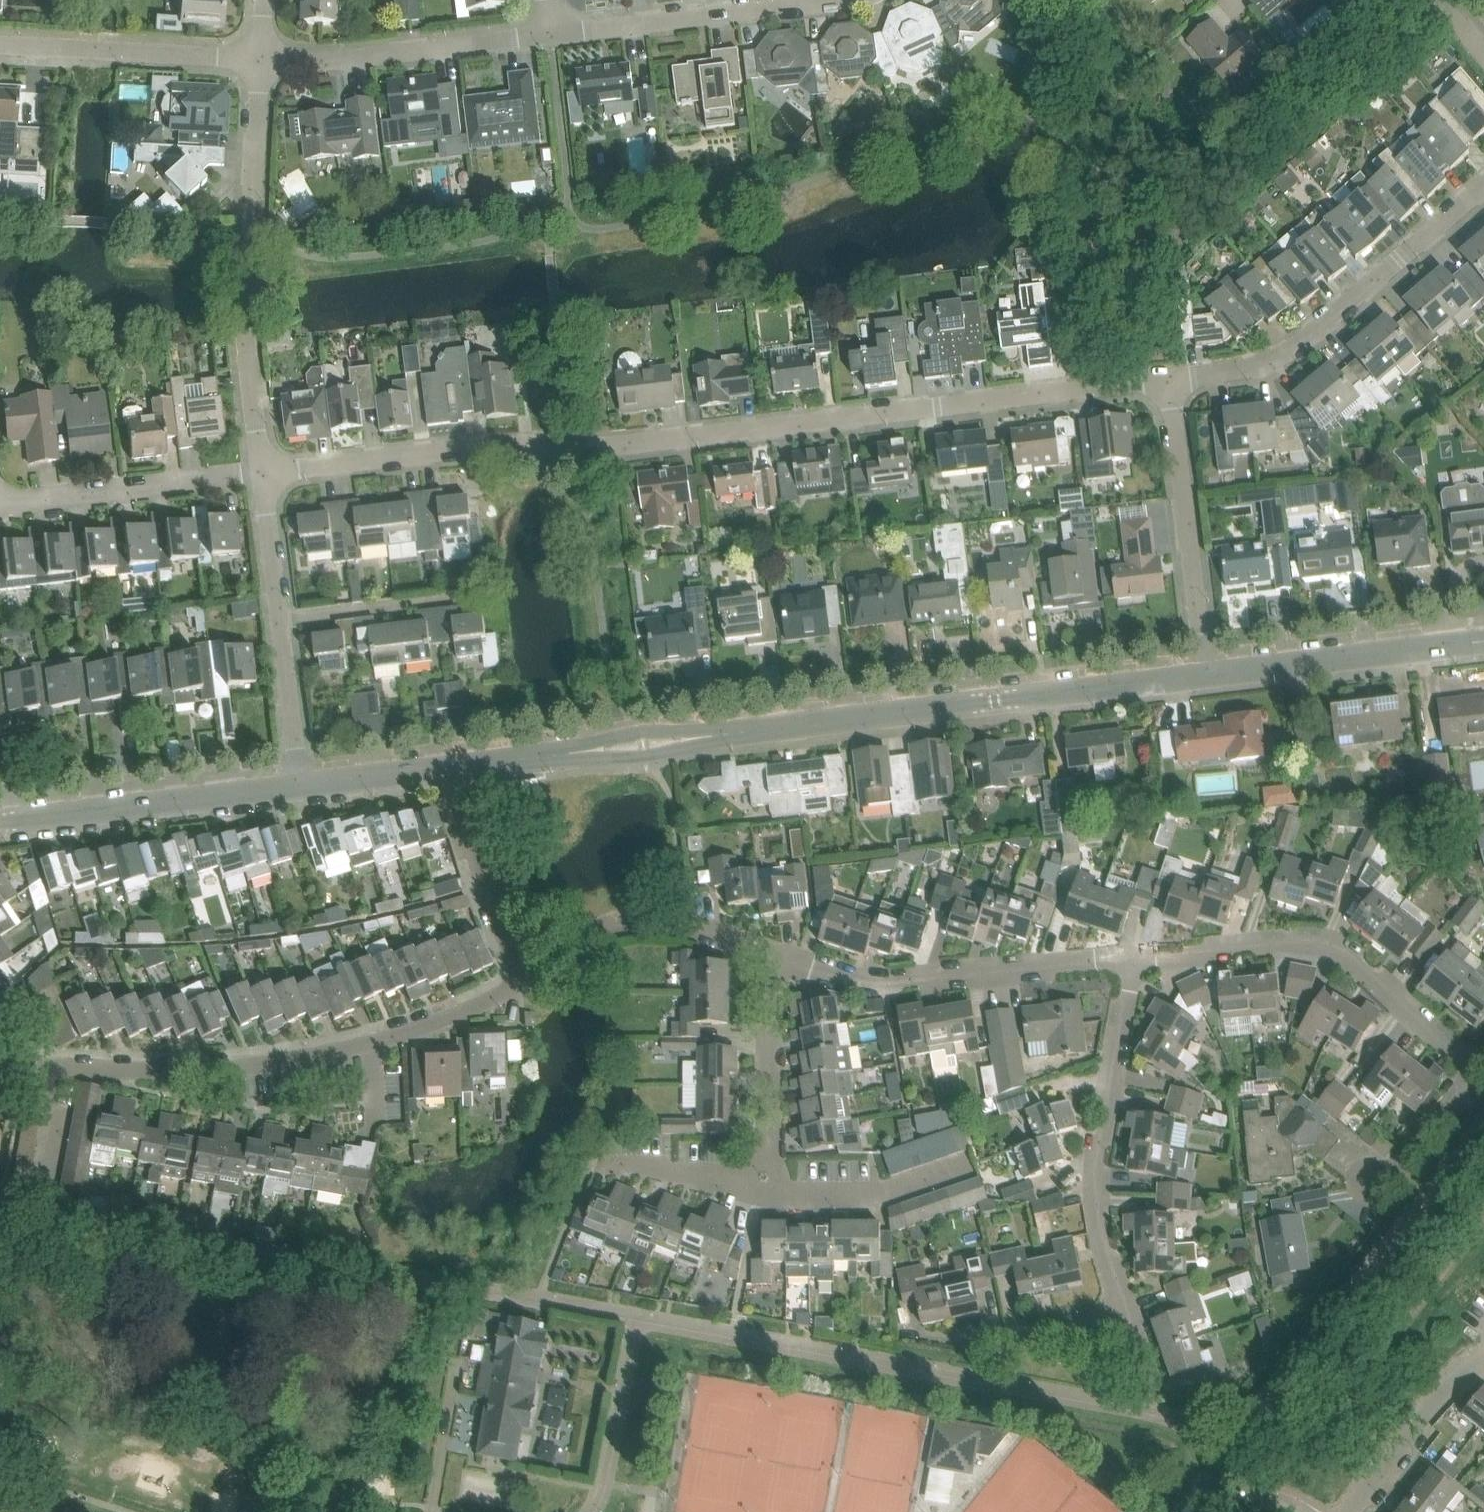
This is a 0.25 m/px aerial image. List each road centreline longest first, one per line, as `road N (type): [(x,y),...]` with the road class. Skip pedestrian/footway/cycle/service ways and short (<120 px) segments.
road 1 (residential): [(262,474),(1169,380)]
road 2 (unclassified): [(456,768),(1206,676)]
road 3 (residential): [(262,474),(244,328),(259,61)]
road 4 (residential): [(1483,1072),(1330,944),(1132,958)]
road 5 (residential): [(1169,380),(1276,358),(1483,183)]
road 6 (residential): [(370,1044),(199,1070),(42,1067),(0,1084)]
road 7 (residential): [(1119,1311),(1101,1253),(1100,1147),(1132,958)]
road 8 (residential): [(1132,958),(872,982),(784,957)]
road 9 (residential): [(299,785),(262,474)]
road 10 (unclassified): [(0,824),(299,785)]
road 11 (residential): [(850,0),(551,33)]
road 12 (residential): [(1206,676),(1169,380)]
road 13 (residential): [(551,33),(334,61),(259,61)]
road 14 (residential): [(0,502),(262,474)]
road 15 (unclassified): [(1206,676),(1466,643)]
road 16 (residential): [(259,61),(0,45)]
road 17 (residential): [(775,1194),(768,1001),(784,957)]
road 18 (residential): [(529,984),(486,891),(456,768)]
road 19 (residential): [(784,957),(663,931),(582,948)]
road 20 (residential): [(1483,1364),(1449,1388),(1351,1511)]
road 21 (residential): [(970,1168),(884,1194),(775,1194)]
road 22 (residential): [(1350,1162),(1391,1192),(1483,1077)]
road 23 (residential): [(775,1194),(592,1169)]
road 24 (residential): [(529,984),(370,1044)]
road 25 (unclassified): [(299,785),(456,768)]
road 26 (residential): [(972,1355),(1119,1311)]

